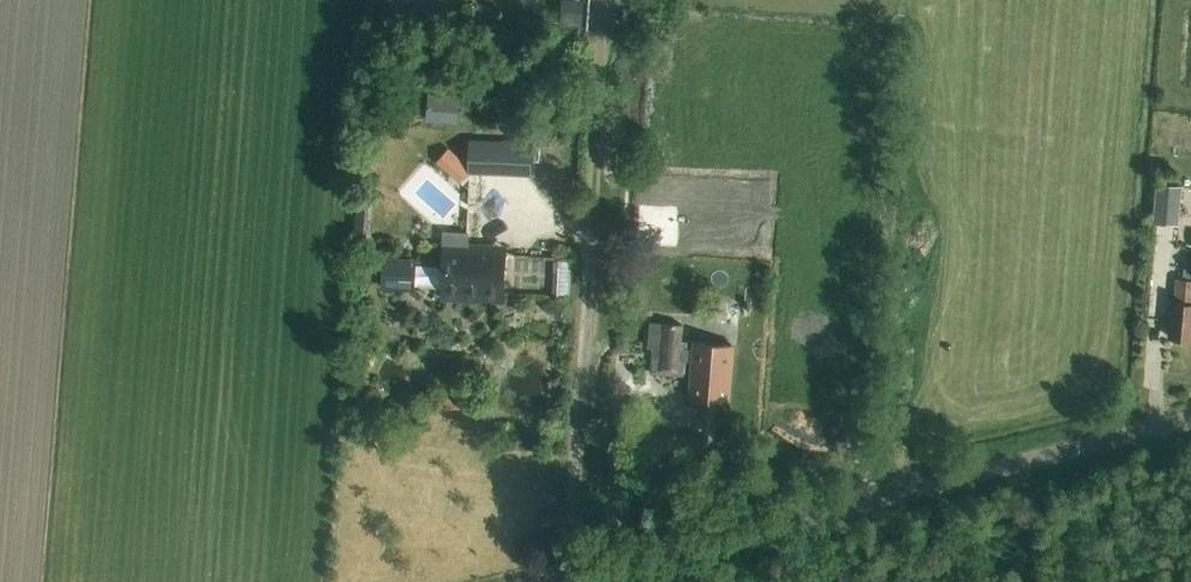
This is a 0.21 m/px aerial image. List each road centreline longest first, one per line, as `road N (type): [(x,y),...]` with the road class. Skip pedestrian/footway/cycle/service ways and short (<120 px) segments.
road 1 (unclassified): [(543,581),(1190,421)]
road 2 (track): [(567,576),(600,0)]

